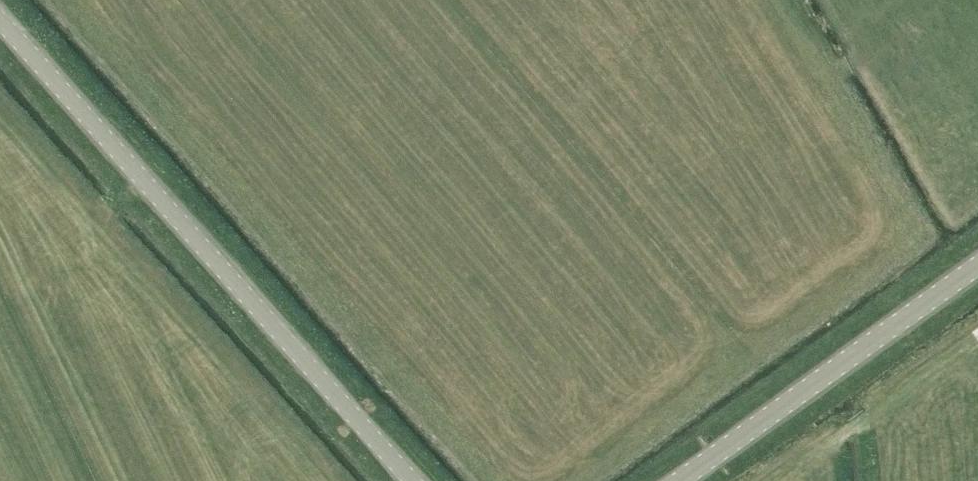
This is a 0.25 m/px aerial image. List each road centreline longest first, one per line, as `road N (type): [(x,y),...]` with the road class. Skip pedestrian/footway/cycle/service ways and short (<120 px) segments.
road 1 (tertiary): [(414,480),(0,18)]
road 2 (secondary): [(680,480),(977,266)]

